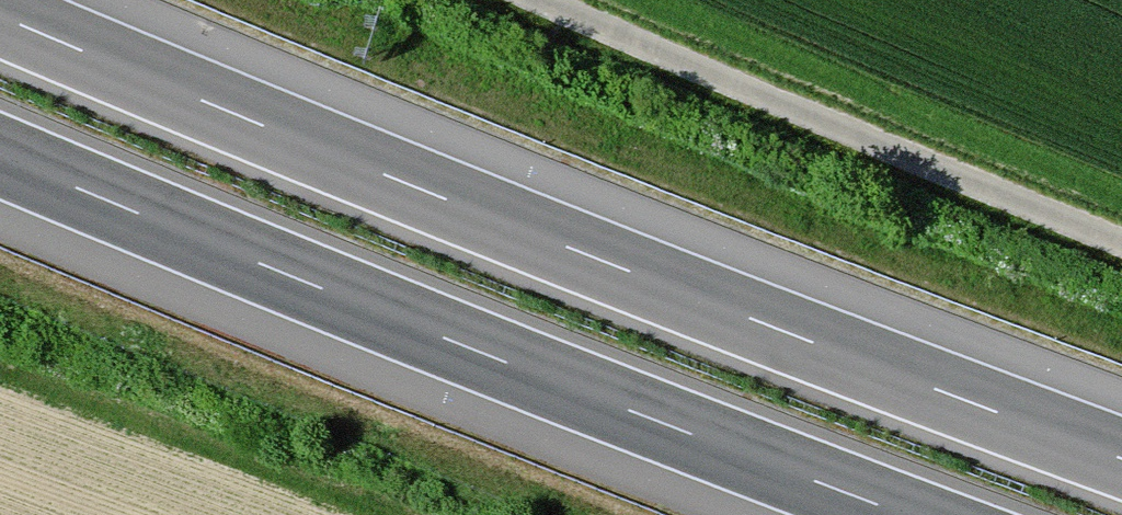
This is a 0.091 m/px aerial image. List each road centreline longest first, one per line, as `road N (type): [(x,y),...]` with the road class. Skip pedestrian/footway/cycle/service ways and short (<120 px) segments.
road 1 (motorway): [(1121,458),(369,168),(0,16)]
road 2 (motorway): [(0,155),(907,514)]
road 3 (track): [(1121,243),(542,0)]

